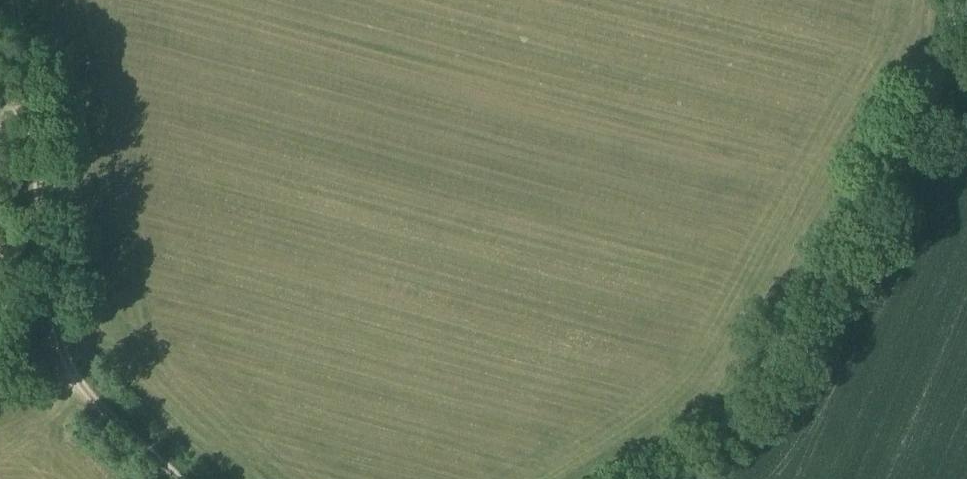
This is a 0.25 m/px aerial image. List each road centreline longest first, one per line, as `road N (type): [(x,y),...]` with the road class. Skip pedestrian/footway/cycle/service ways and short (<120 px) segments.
road 1 (unclassified): [(658,478),(731,416),(760,375),(939,89),(954,0)]
road 2 (track): [(178,478),(65,371),(10,0)]

